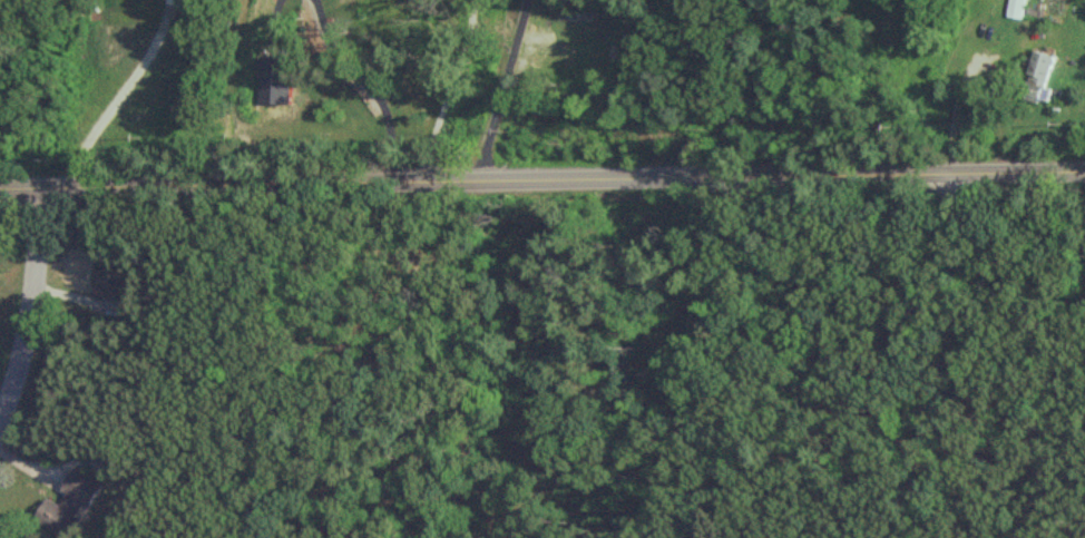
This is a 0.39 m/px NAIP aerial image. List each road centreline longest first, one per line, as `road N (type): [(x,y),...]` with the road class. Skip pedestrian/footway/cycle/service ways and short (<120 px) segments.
road 1 (tertiary): [(1084,173),(0,188)]
road 2 (residential): [(949,174),(958,211),(1016,301),(1029,348),(1034,480),(1020,537)]
road 3 (residential): [(38,187),(31,301),(0,415)]

